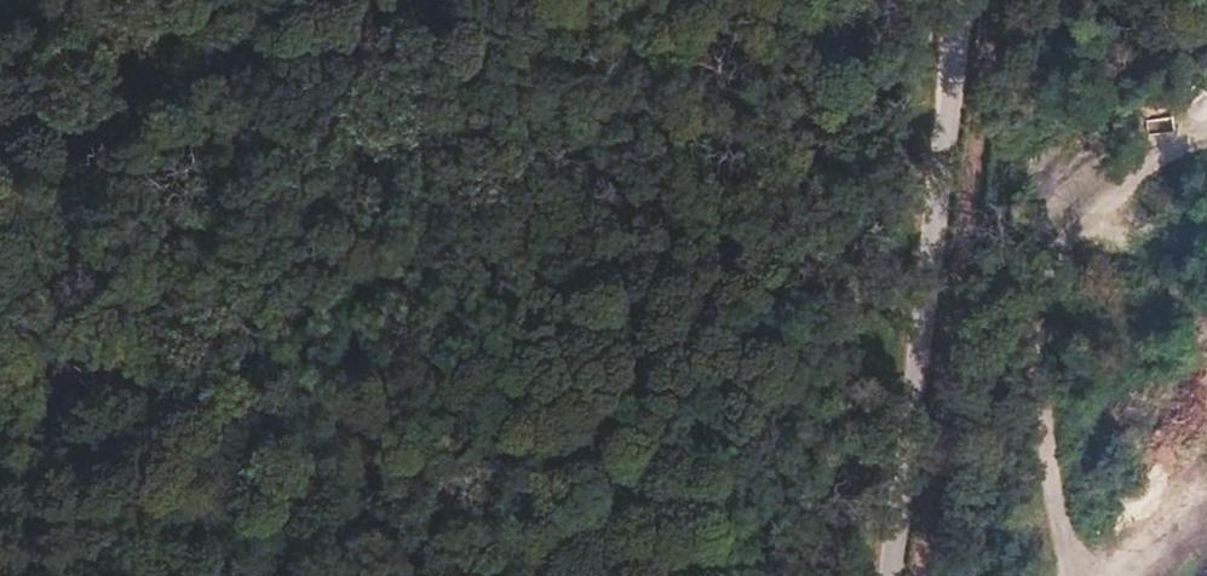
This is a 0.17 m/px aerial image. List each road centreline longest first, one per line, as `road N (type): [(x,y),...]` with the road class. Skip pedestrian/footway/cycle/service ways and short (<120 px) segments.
road 1 (residential): [(897,575),(978,0)]
road 2 (track): [(0,59),(225,575)]

